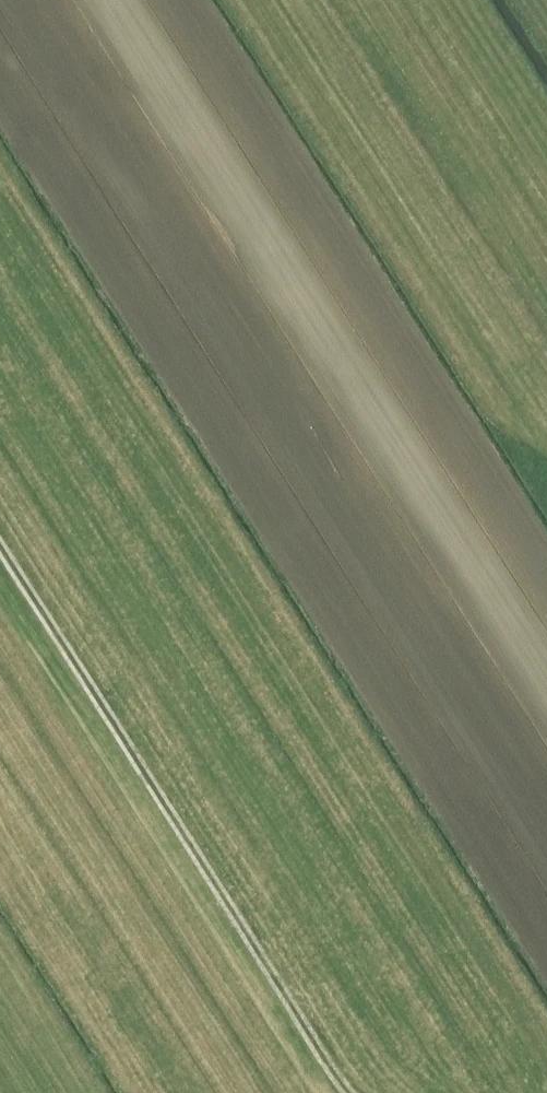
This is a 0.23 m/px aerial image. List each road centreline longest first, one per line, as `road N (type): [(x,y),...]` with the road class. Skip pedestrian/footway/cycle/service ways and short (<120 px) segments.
road 1 (track): [(345,1092),(0,547)]

